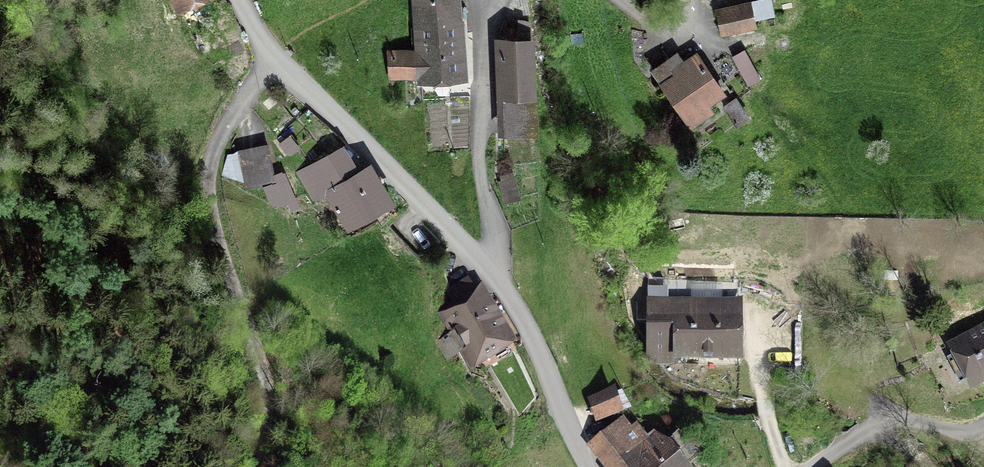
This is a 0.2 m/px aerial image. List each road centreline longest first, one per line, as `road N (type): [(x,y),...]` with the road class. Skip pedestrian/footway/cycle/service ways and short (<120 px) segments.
road 1 (track): [(260,466),(262,363),(210,180),(229,119),(274,59)]
road 2 (unclassified): [(491,274),(274,59),(237,0)]
road 3 (residential): [(504,0),(480,53),(476,135),(491,274)]
road 4 (unclassified): [(591,466),(523,321),(491,274)]
road 5 (residential): [(814,466),(895,420),(962,432),(983,424)]
road 6 (track): [(785,466),(760,395),(749,302)]

